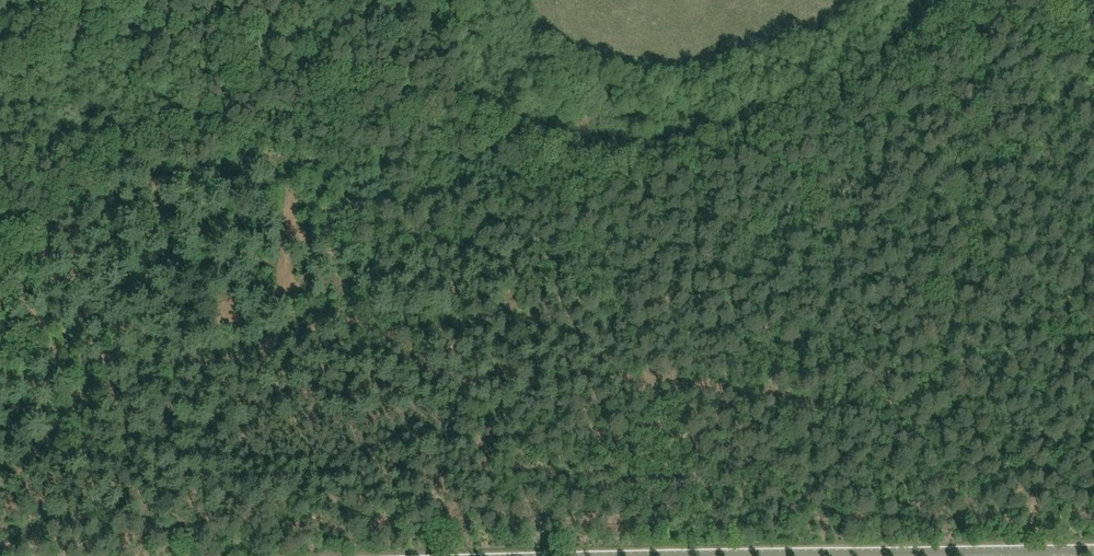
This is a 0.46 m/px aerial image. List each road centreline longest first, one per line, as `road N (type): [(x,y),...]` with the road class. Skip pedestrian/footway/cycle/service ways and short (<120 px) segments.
road 1 (tertiary): [(1033,553),(828,555)]

